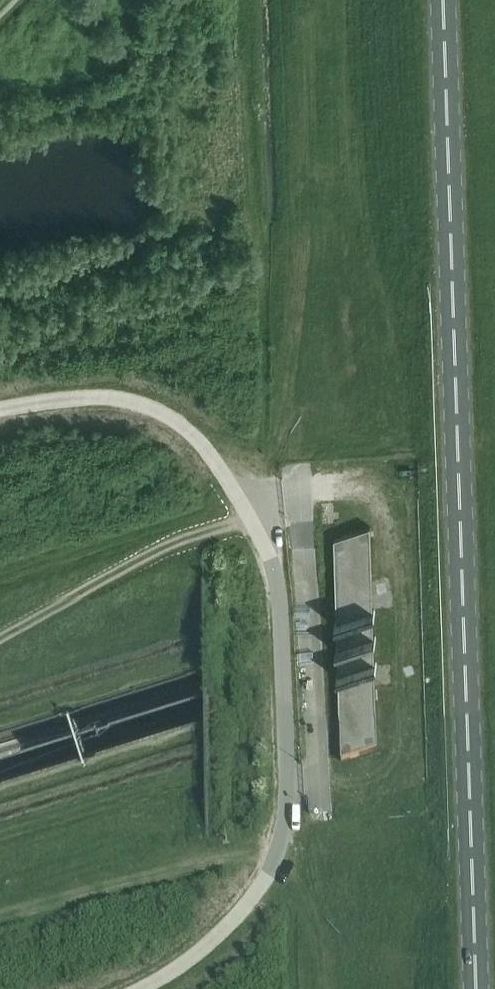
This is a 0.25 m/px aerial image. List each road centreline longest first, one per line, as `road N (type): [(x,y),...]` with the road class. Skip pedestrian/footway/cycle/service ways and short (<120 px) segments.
road 1 (primary): [(476,988),(443,0)]
road 2 (unclassified): [(0,410),(100,398),(165,415),(224,477),(277,585),(287,791),(274,861),(215,937),(139,988)]

